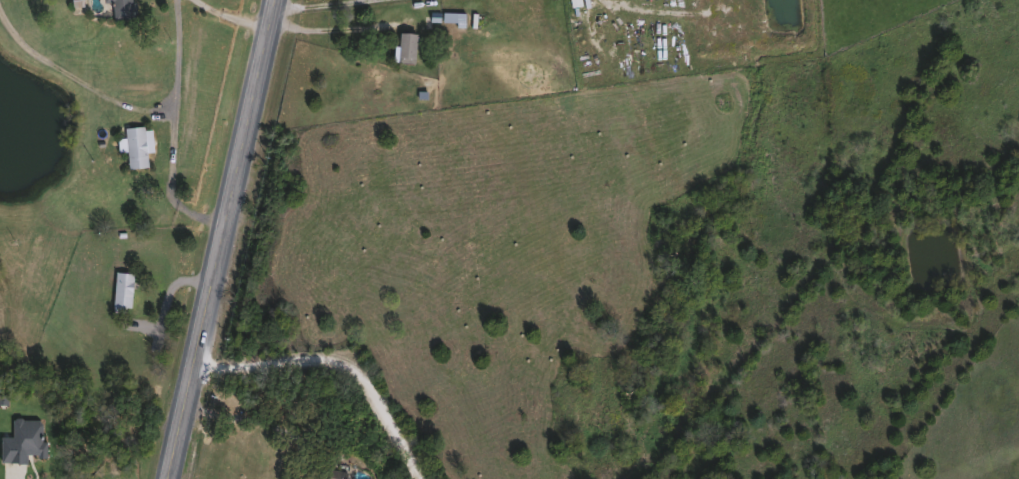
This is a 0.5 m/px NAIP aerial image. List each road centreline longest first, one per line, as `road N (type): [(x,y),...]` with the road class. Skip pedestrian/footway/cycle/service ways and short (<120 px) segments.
road 1 (secondary): [(174,478),(279,0)]
road 2 (residential): [(198,368),(323,358),(347,367),(418,478)]

